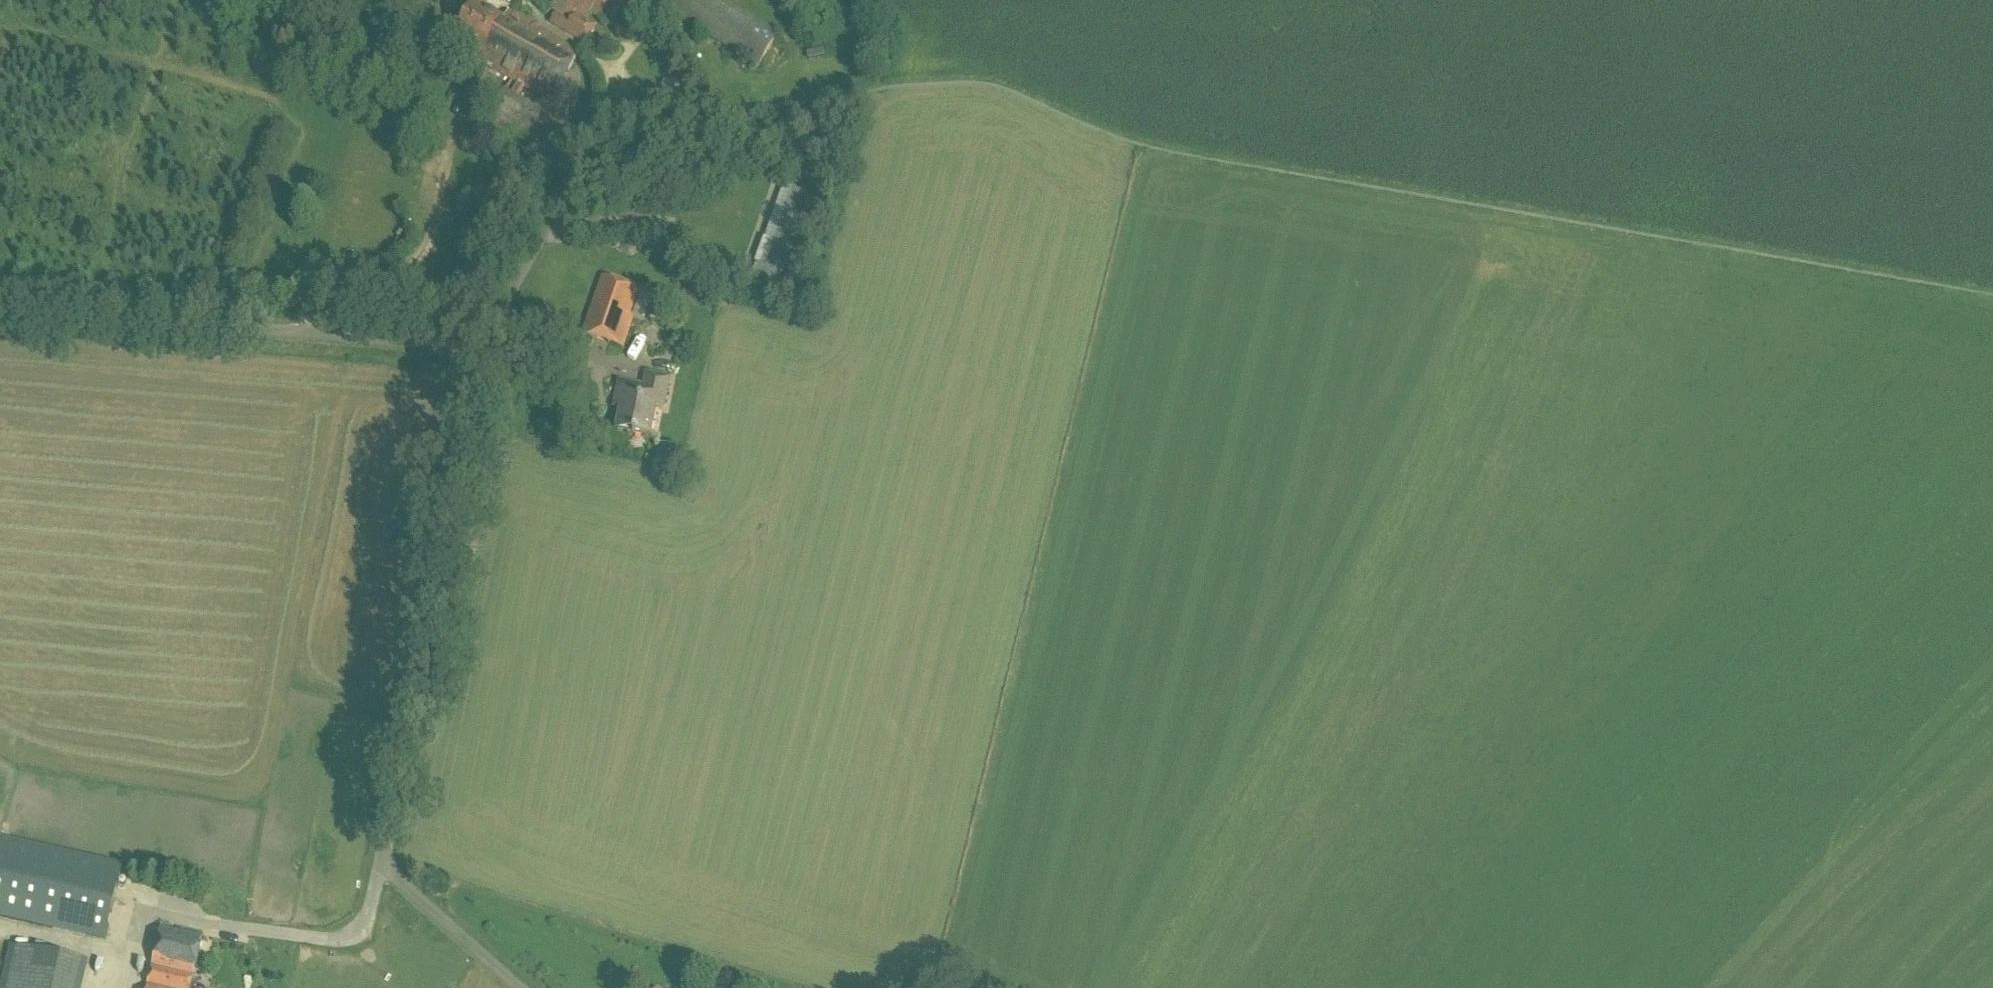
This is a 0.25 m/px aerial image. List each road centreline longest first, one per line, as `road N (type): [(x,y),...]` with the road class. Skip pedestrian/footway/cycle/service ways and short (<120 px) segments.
road 1 (unclassified): [(517,987),(405,886),(388,850),(387,810),(466,377),(452,351)]
road 2 (unclassified): [(452,351),(0,307)]
road 3 (residential): [(301,0),(341,77),(510,160),(560,204)]
road 4 (unclassified): [(452,351),(493,327),(560,204)]

